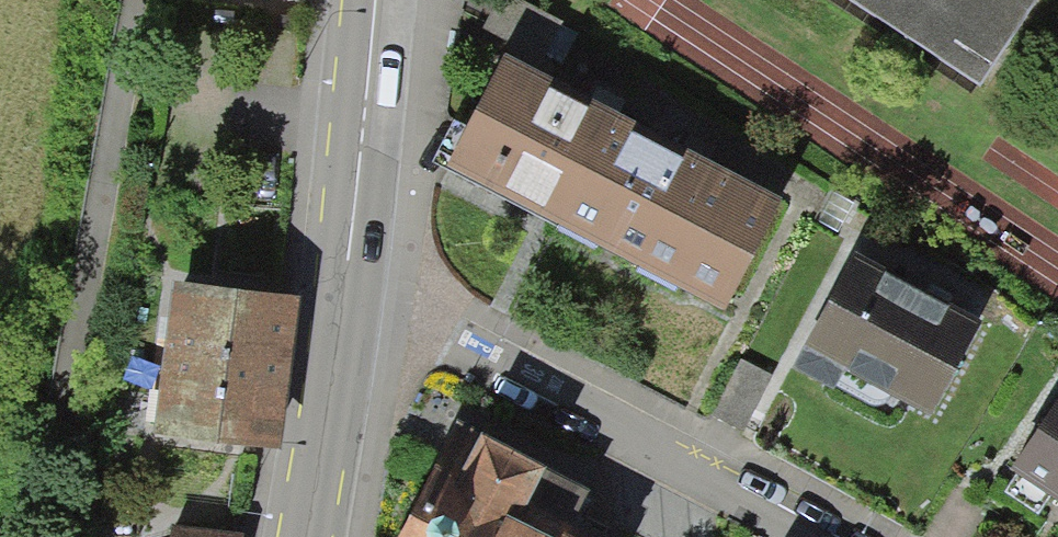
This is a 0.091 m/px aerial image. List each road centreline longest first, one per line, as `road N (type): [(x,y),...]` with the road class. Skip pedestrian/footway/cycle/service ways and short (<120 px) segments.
road 1 (residential): [(352,271),(843,536)]
road 2 (secondary): [(376,0),(352,271)]
road 3 (secondary): [(352,271),(308,536)]

